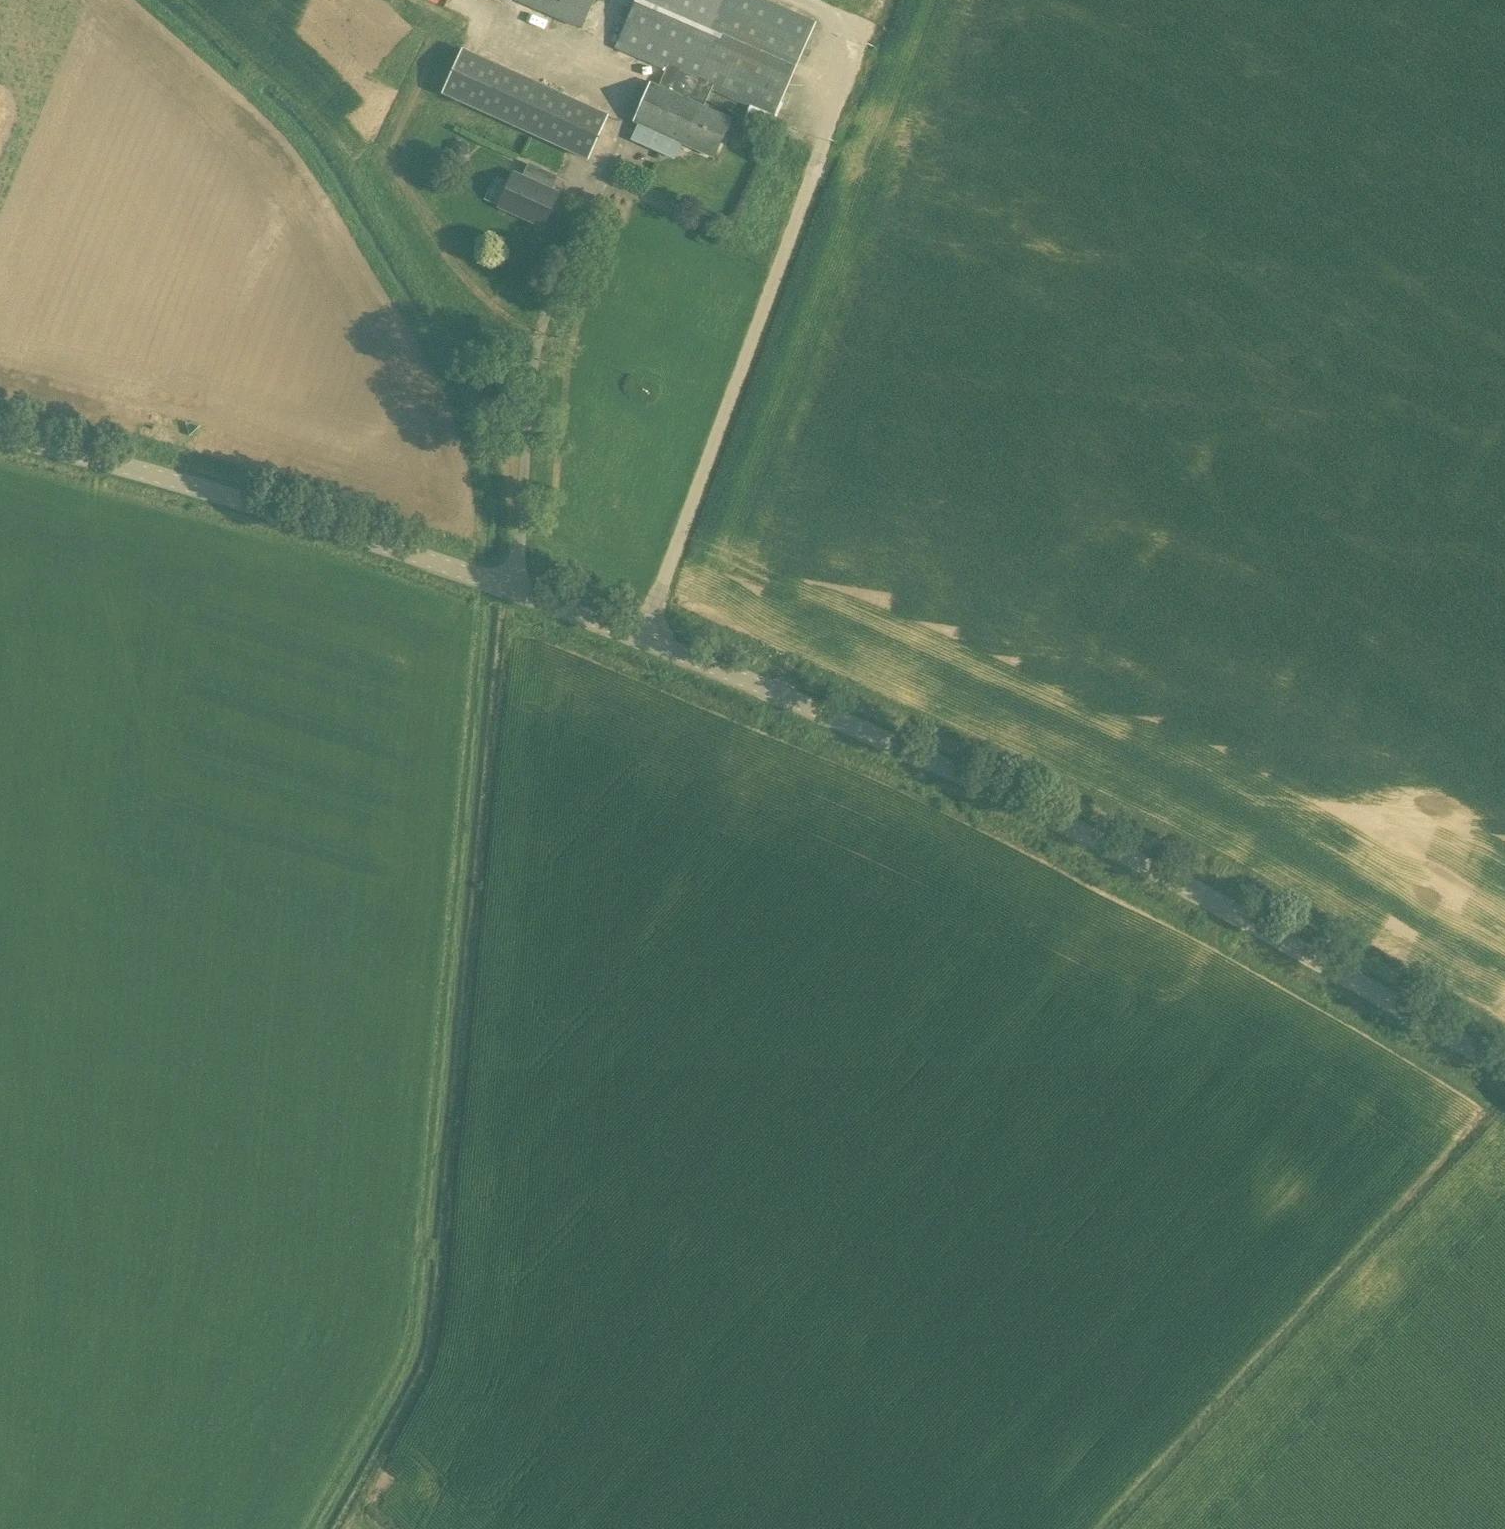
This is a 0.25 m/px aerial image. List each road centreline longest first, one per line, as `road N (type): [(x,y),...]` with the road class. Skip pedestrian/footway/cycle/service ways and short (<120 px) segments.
road 1 (unclassified): [(1504,1070),(1118,849),(958,772),(511,589)]
road 2 (unclassified): [(480,579),(0,434)]

